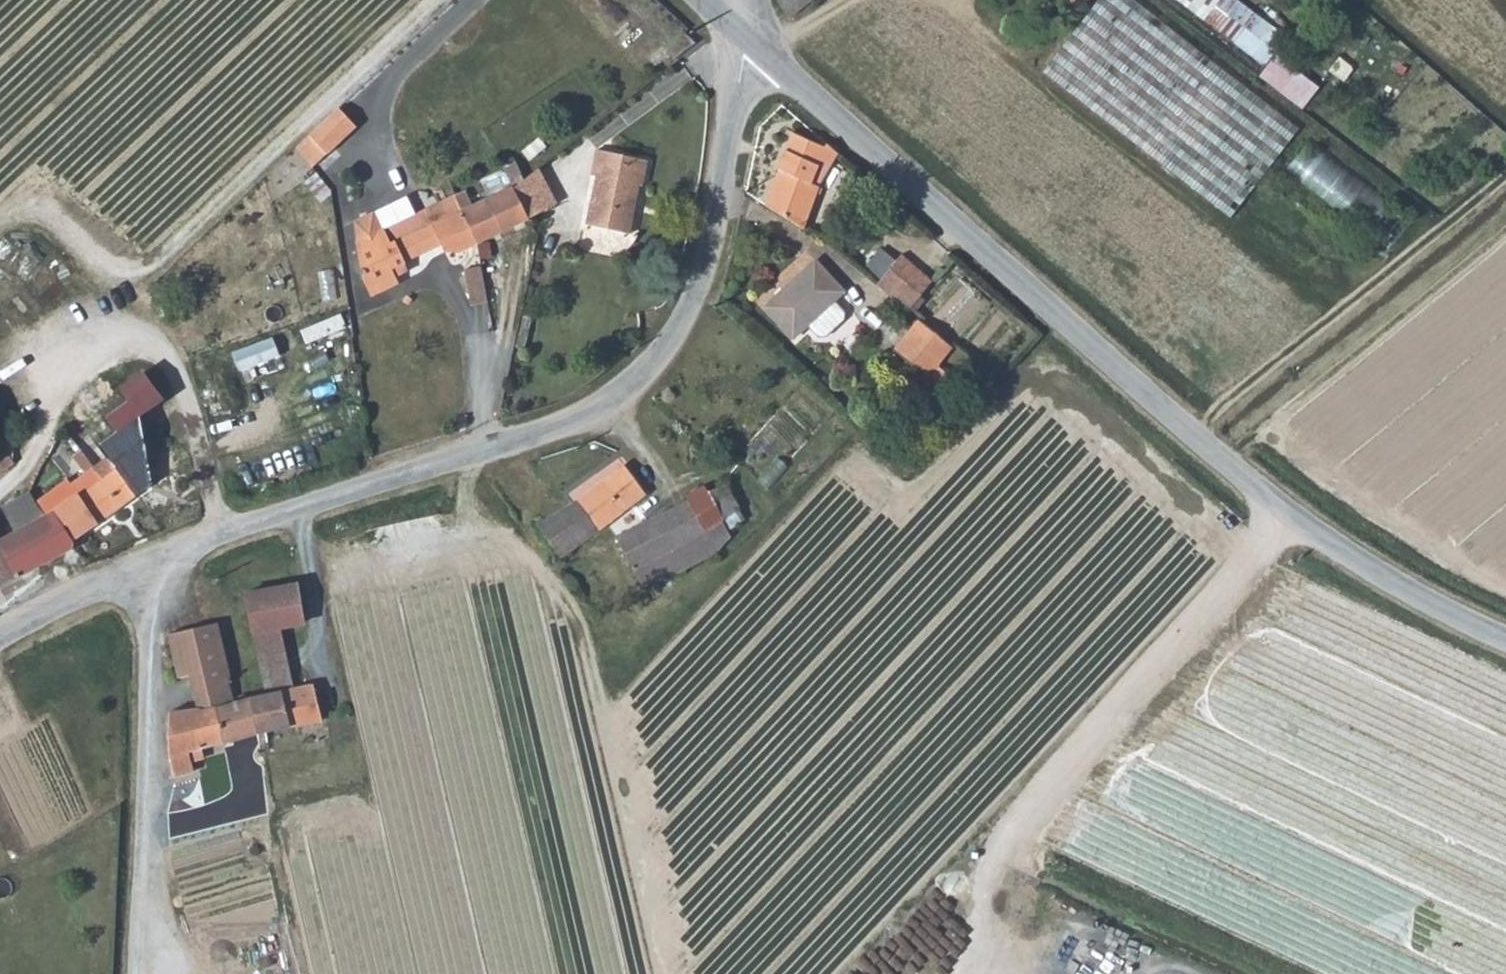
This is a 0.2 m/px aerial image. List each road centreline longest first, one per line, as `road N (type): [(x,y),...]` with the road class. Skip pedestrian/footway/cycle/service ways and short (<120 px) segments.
road 1 (unclassified): [(0,633),(44,609),(603,406),(656,367),(692,306),(716,228),(737,42)]
road 2 (unclassified): [(1505,647),(1354,562),(1192,439),(737,42)]
road 3 (track): [(920,973),(991,861),(1290,513)]
road 4 (track): [(135,578),(144,830),(126,973)]

